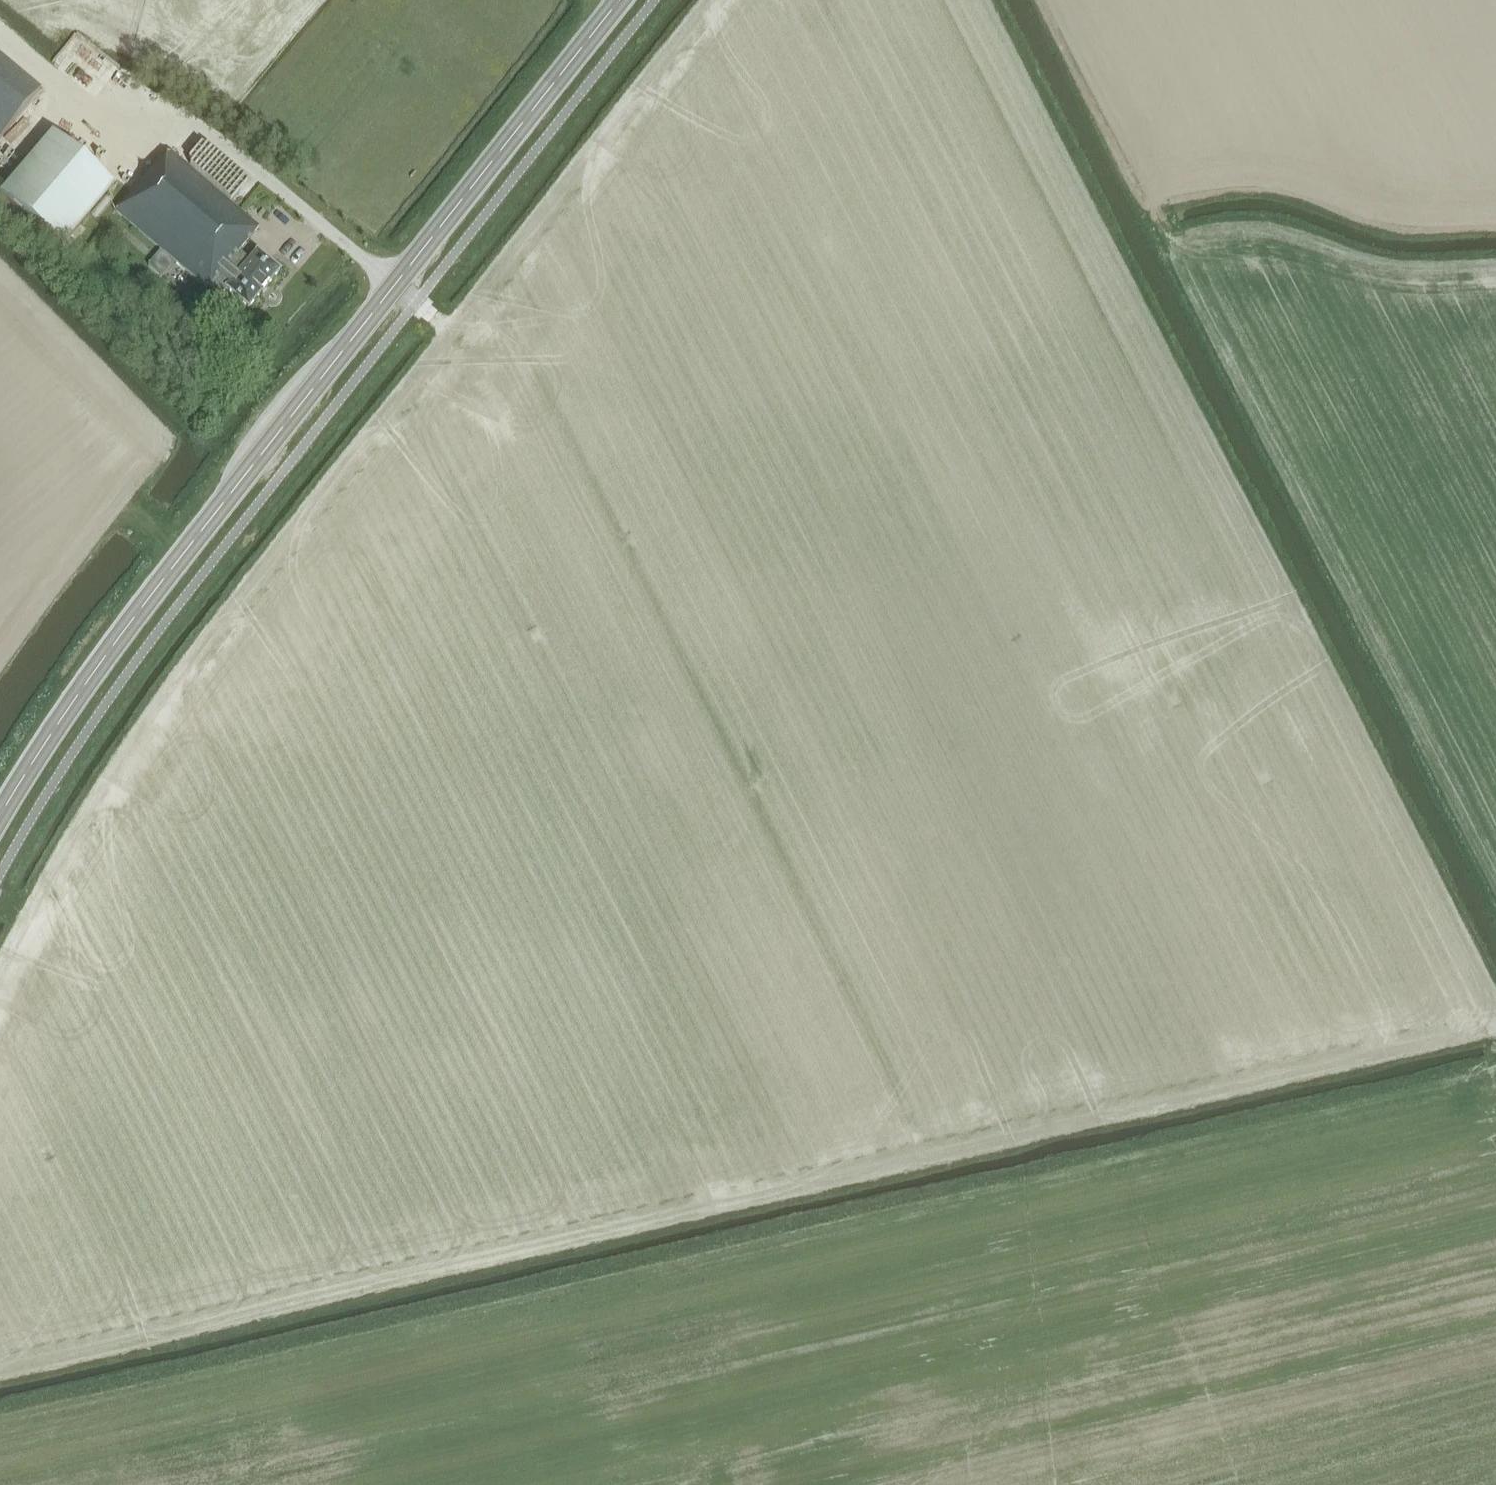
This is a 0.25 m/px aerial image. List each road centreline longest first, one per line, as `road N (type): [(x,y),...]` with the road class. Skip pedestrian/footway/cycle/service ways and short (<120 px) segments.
road 1 (primary): [(0,815),(187,547),(619,0)]

